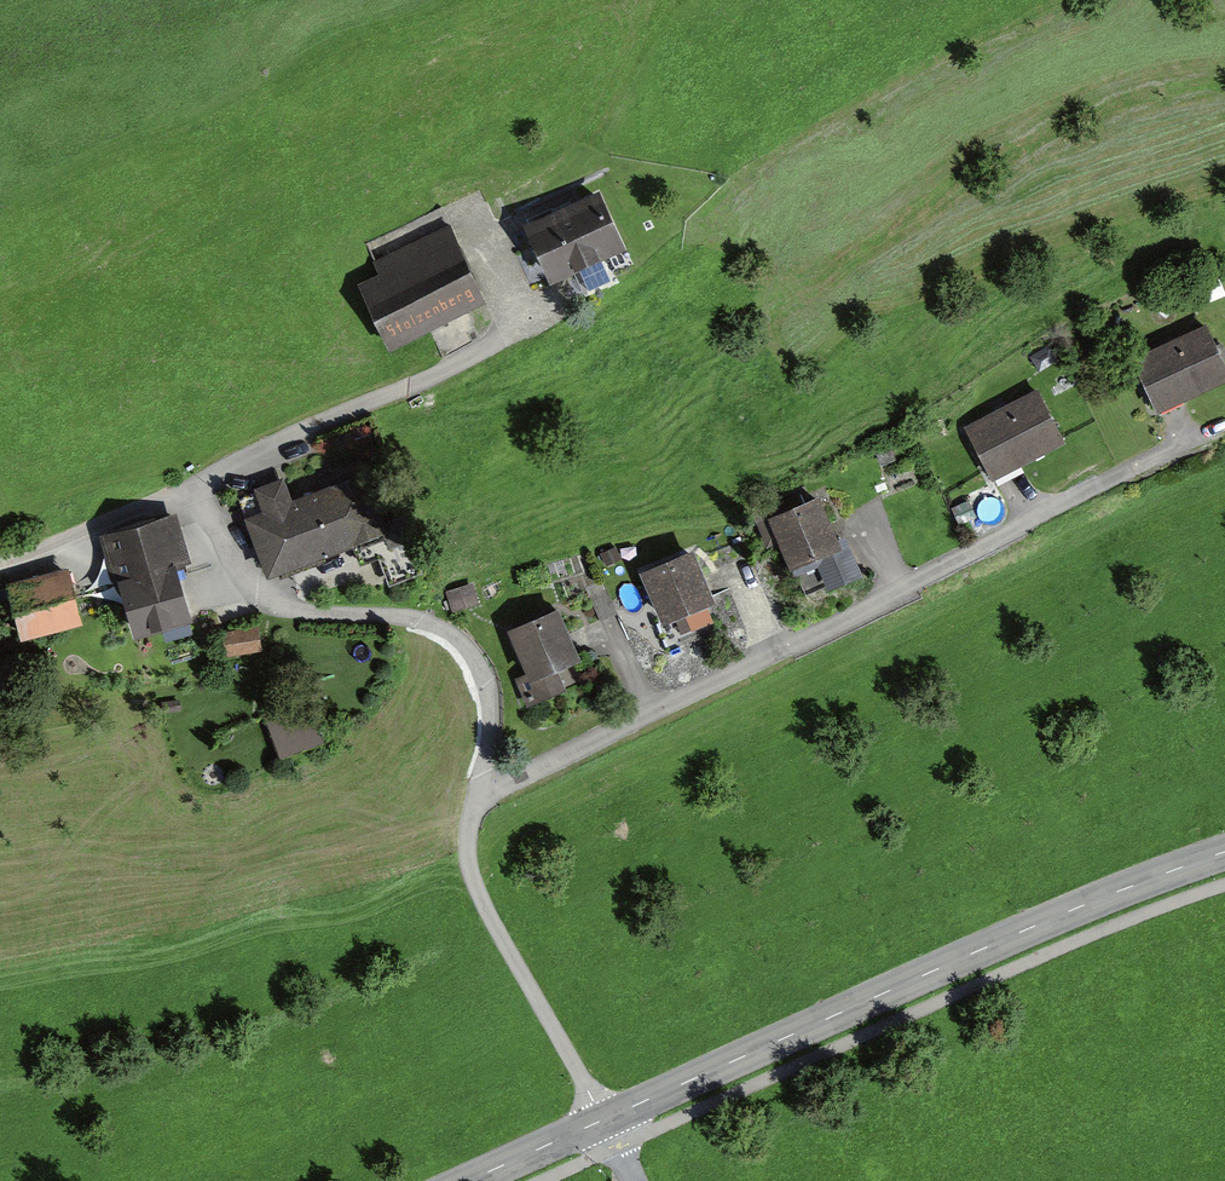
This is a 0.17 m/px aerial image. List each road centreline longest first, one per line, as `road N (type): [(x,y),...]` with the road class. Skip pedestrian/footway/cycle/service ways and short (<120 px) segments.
road 1 (residential): [(479,798),(1200,436)]
road 2 (tertiary): [(1224,852),(1096,896),(602,1120)]
road 3 (residential): [(479,798),(492,712),(485,677),(465,648),(419,621),(316,614),(243,599),(199,479)]
road 4 (residential): [(536,324),(199,479)]
road 5 (residential): [(602,1120),(471,858),(479,798)]
road 6 (residential): [(199,479),(0,564)]
road 7 (tertiary): [(602,1120),(468,1180)]

